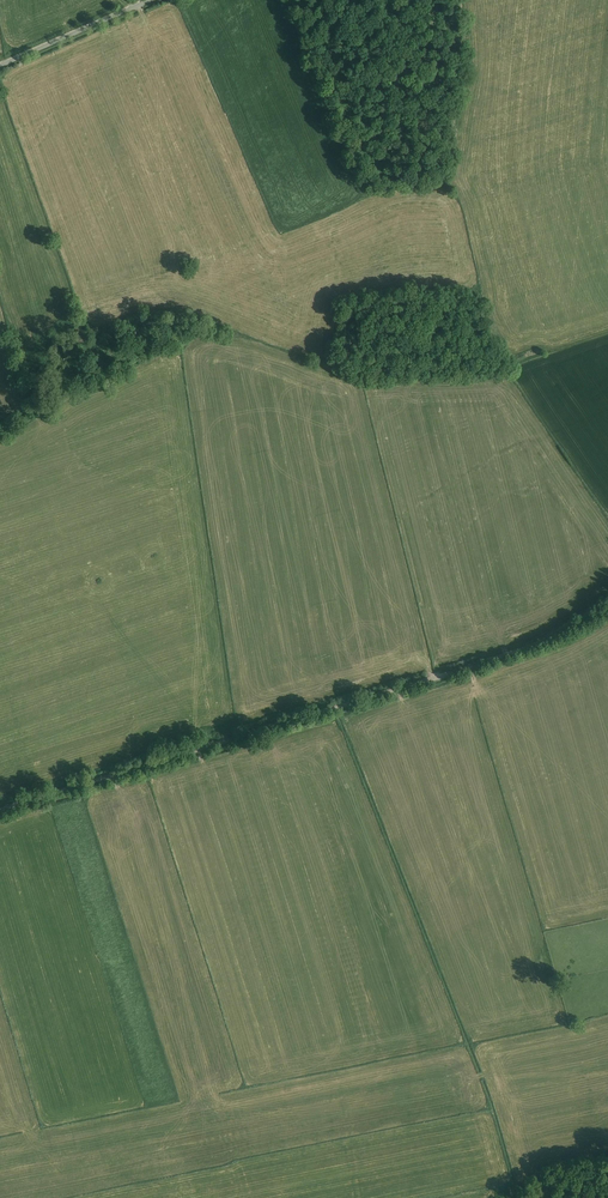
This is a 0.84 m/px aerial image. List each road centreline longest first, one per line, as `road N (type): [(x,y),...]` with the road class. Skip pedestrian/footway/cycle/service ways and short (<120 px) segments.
road 1 (unclassified): [(0,810),(493,661),(607,607)]
road 2 (unclassified): [(0,64),(148,0)]

